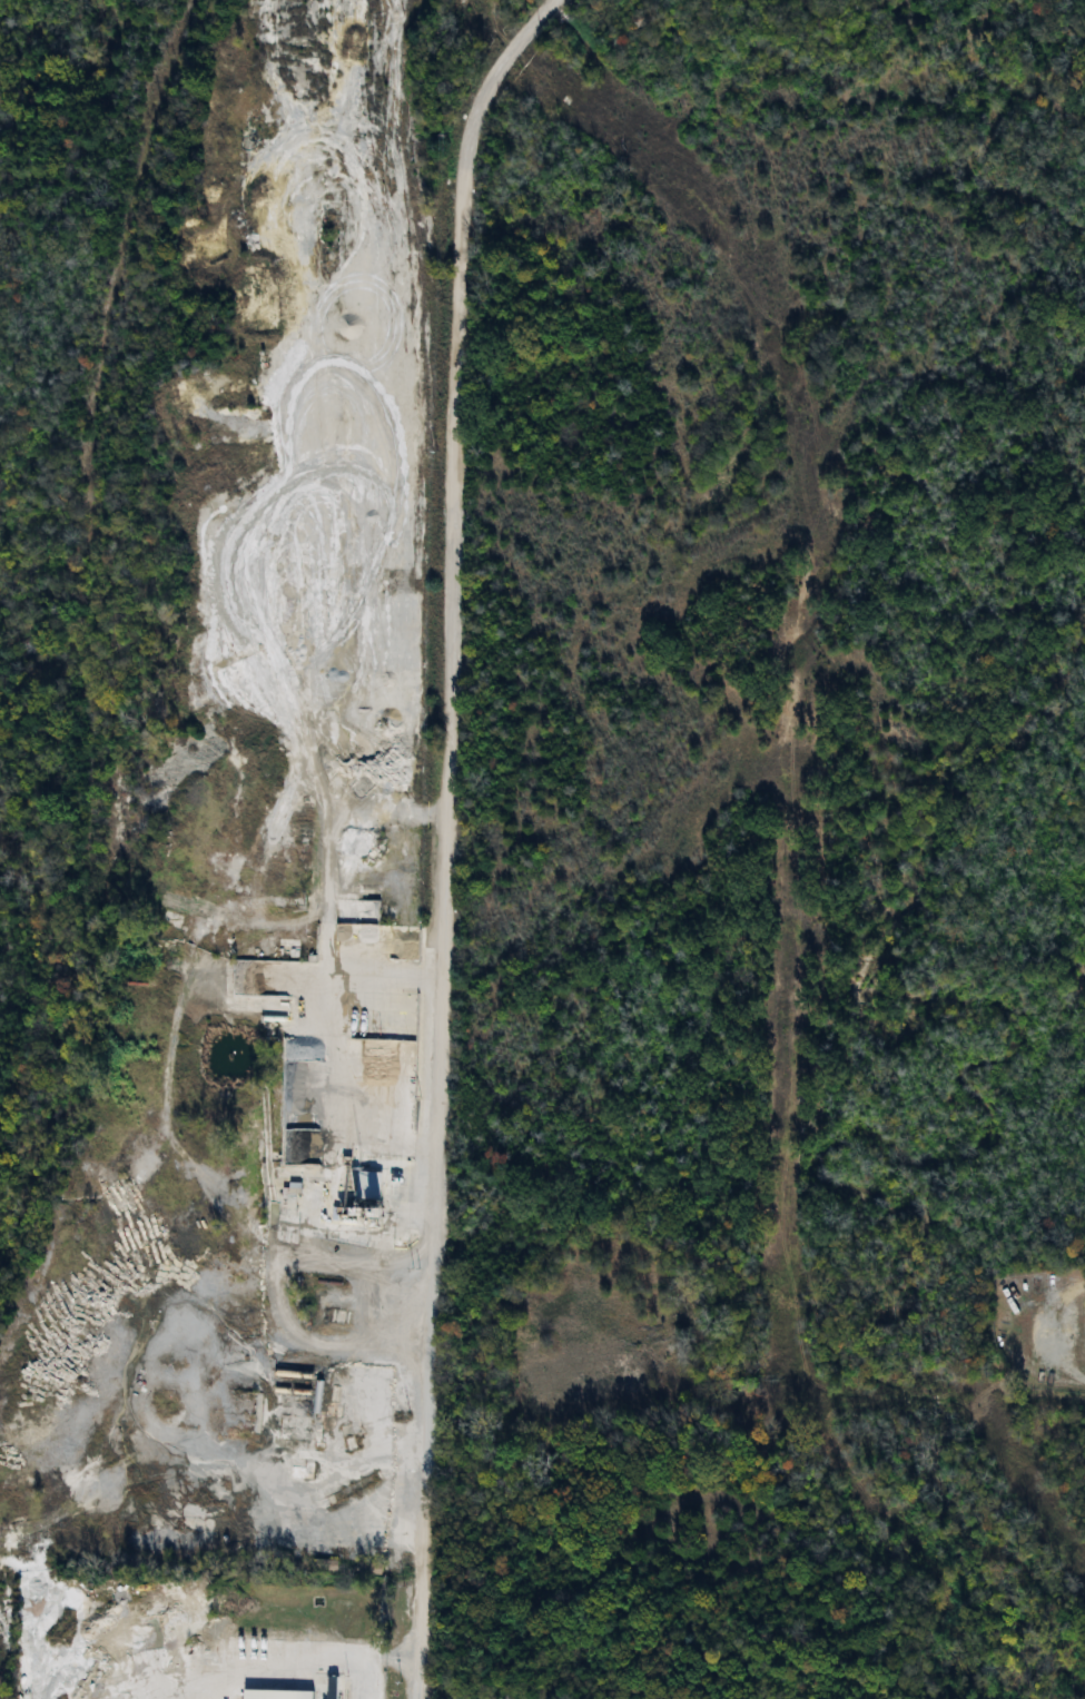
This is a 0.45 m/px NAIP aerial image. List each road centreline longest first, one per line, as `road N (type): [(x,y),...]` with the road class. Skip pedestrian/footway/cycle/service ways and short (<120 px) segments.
road 1 (tertiary): [(417,1698),(462,200),(480,101),(553,0)]

